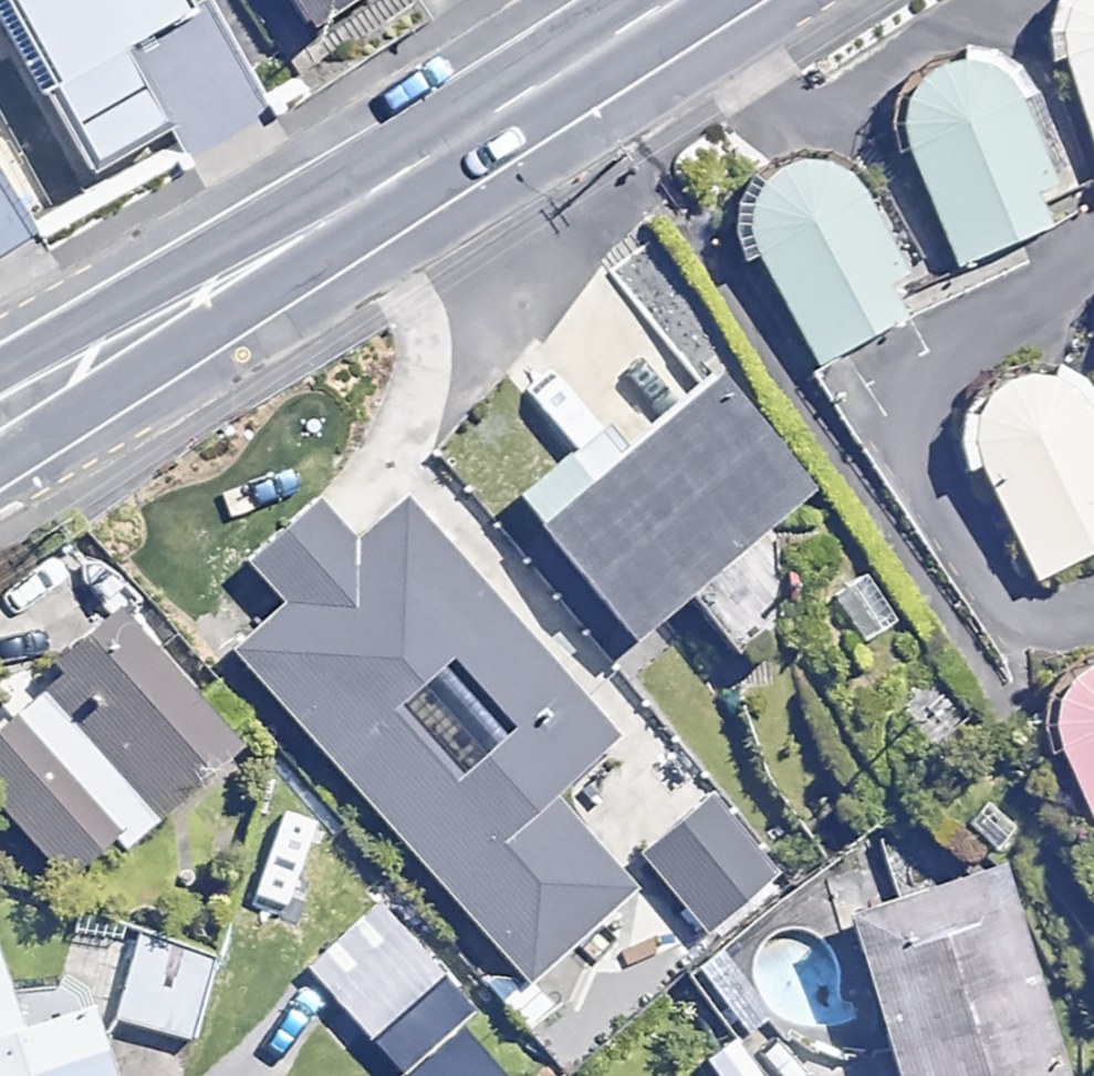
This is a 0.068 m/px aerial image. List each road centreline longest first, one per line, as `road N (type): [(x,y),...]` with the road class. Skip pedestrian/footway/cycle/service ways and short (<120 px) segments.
road 1 (tertiary): [(685,0),(0,420)]

